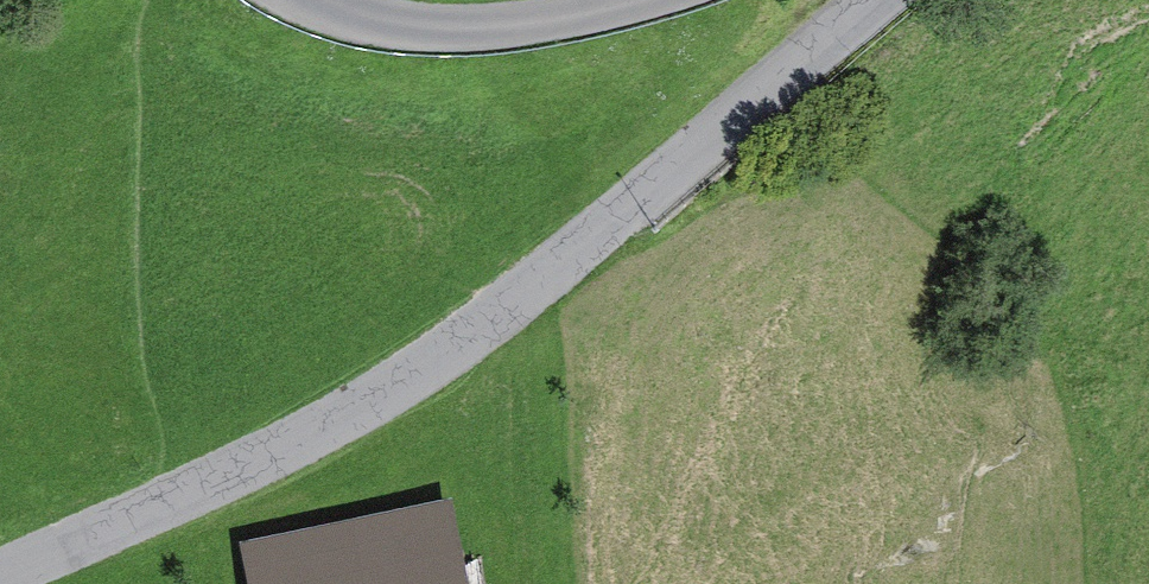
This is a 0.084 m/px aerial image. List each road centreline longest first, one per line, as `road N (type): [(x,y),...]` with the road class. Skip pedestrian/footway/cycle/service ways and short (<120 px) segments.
road 1 (residential): [(890,0),(351,427),(9,583)]
road 2 (tertiary): [(658,0),(614,15),(454,33),(360,15),(329,0)]

